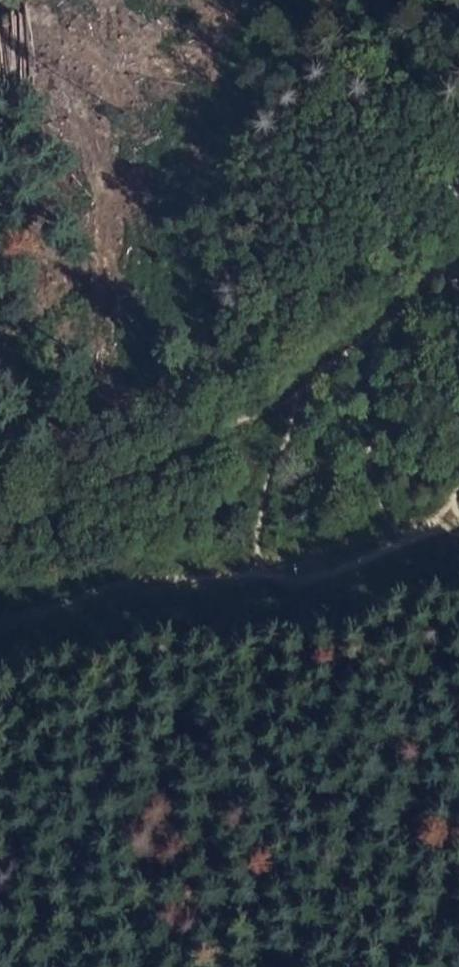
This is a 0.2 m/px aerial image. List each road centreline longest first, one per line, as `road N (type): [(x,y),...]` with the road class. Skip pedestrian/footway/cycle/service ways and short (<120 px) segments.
road 1 (track): [(0,470),(131,404),(458,189)]
road 2 (track): [(0,535),(300,389),(414,287),(458,262)]
road 3 (track): [(0,628),(458,518)]

